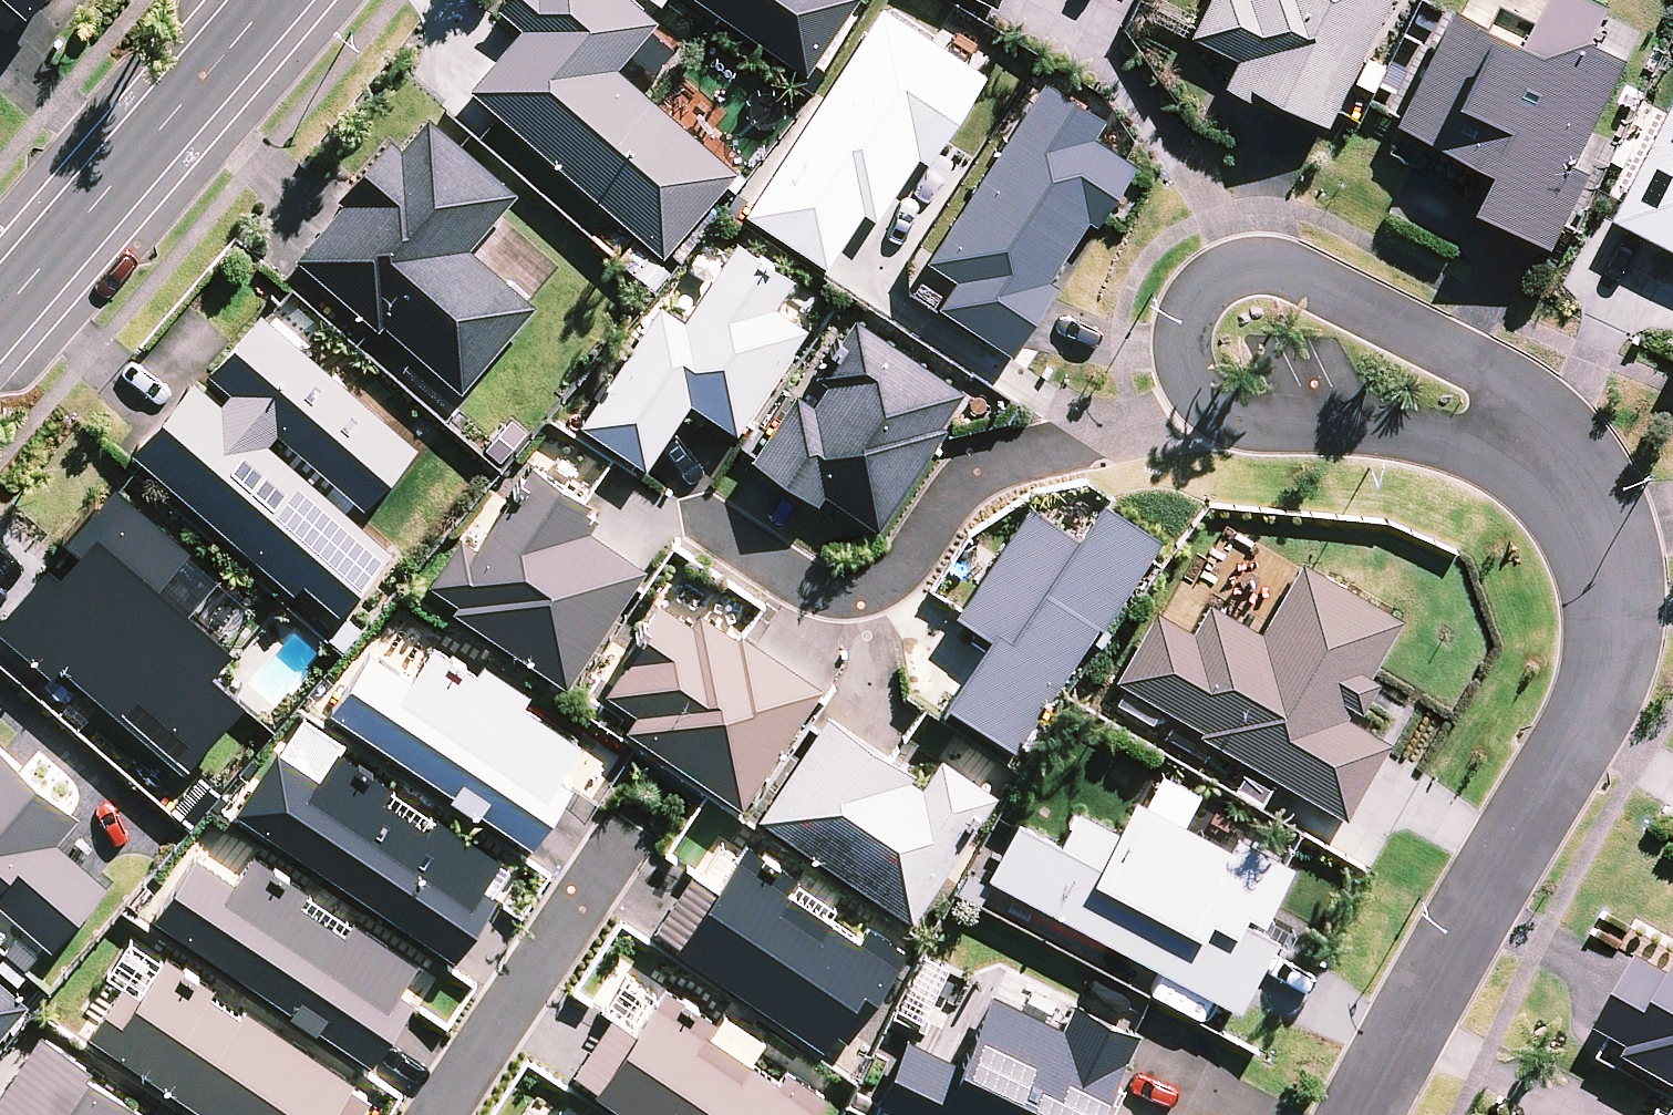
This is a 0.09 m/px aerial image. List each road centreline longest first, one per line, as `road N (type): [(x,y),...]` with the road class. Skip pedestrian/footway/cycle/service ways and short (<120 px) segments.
road 1 (residential): [(1371,1114),(1588,702),(1605,623),(1596,536),(1570,485),(1497,430)]
road 2 (residential): [(1225,399),(983,468),(962,483),(895,579),(874,590),(827,591),(692,507)]
road 3 (residential): [(1225,399),(1193,377),(1191,304),(1227,270),(1256,267),(1316,278),(1428,328),(1471,367),(1497,430)]
road 4 (tertiary): [(0,281),(250,0)]
road 5 (residential): [(429,1114),(629,817)]
road 6 (residential): [(1497,430),(1277,419),(1225,399)]

